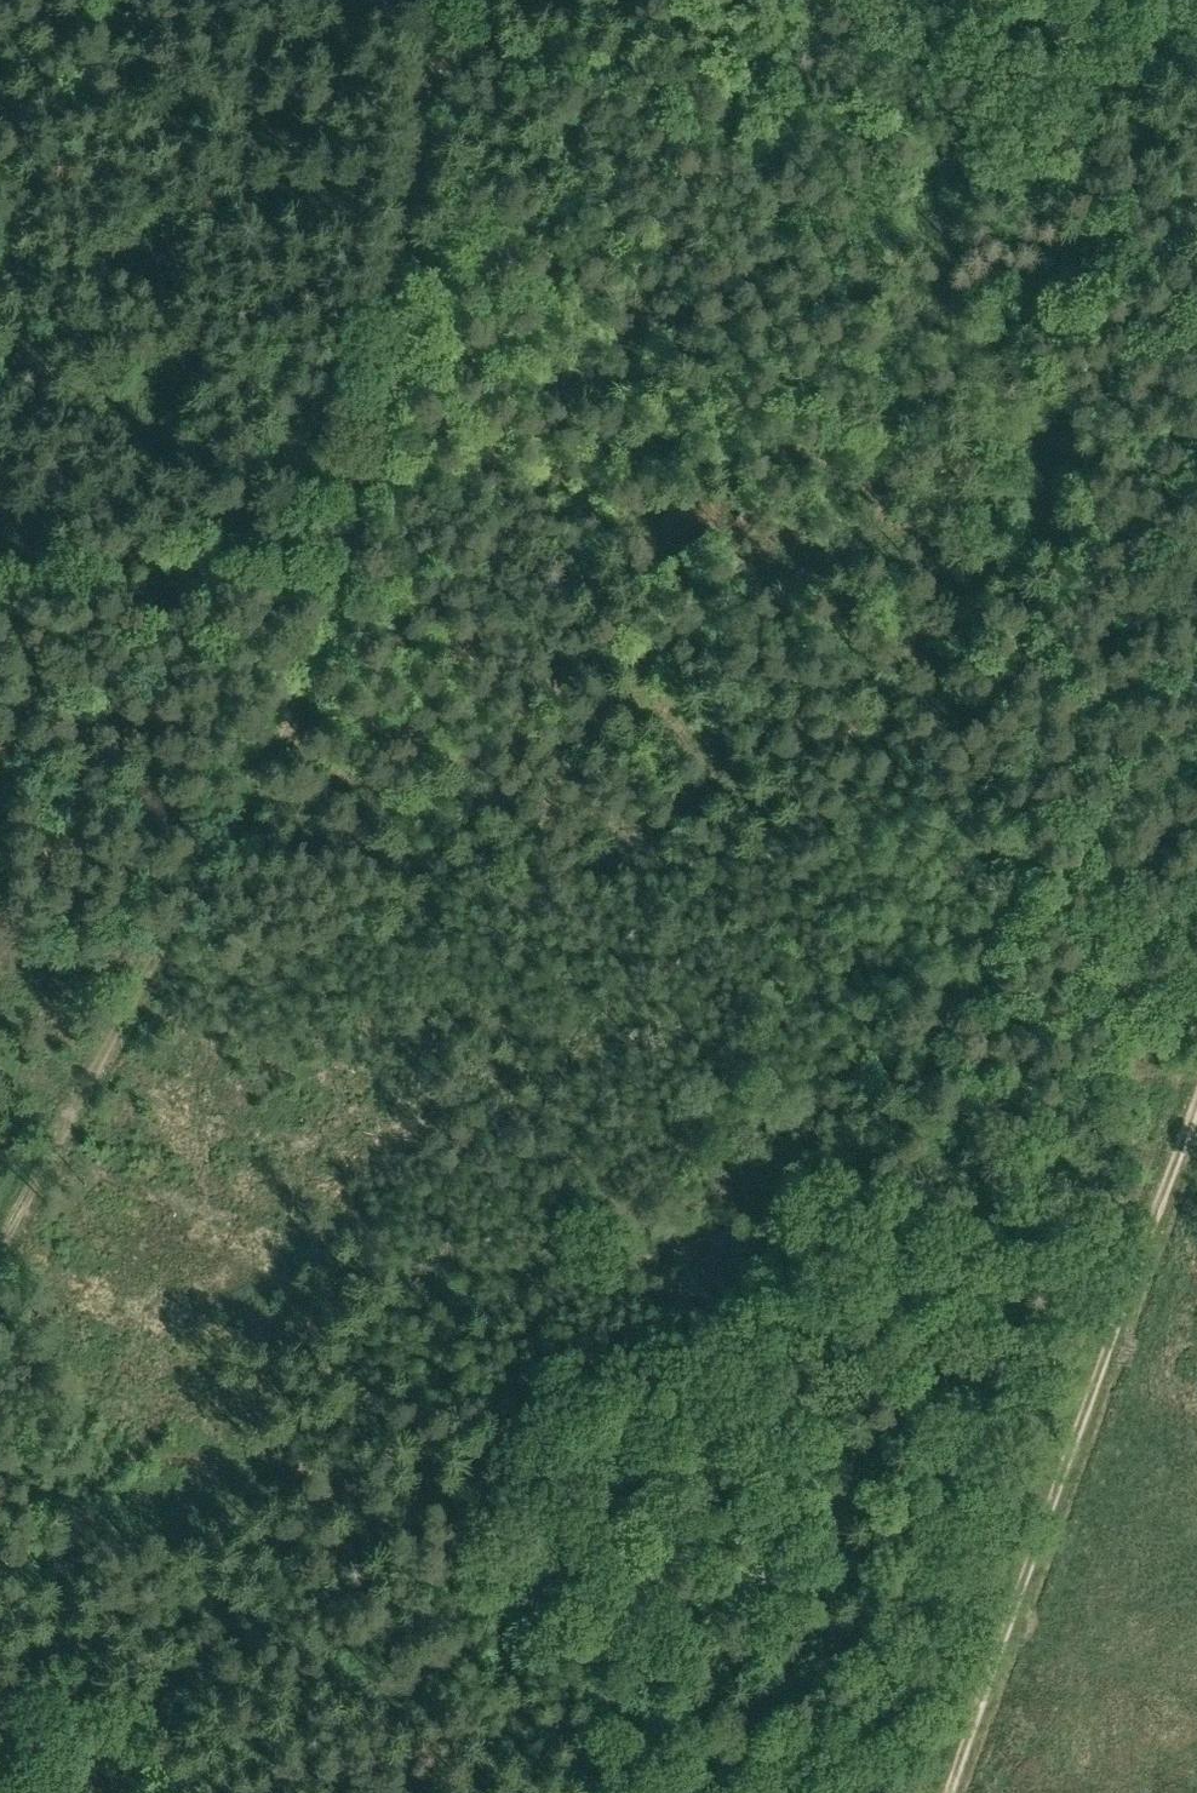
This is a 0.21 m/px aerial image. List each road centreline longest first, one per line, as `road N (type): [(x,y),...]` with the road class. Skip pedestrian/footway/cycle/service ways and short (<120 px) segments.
road 1 (track): [(461,0),(353,578),(0,1254)]
road 2 (track): [(1196,1121),(952,1792)]
road 3 (track): [(985,0),(1070,50),(1196,34)]

